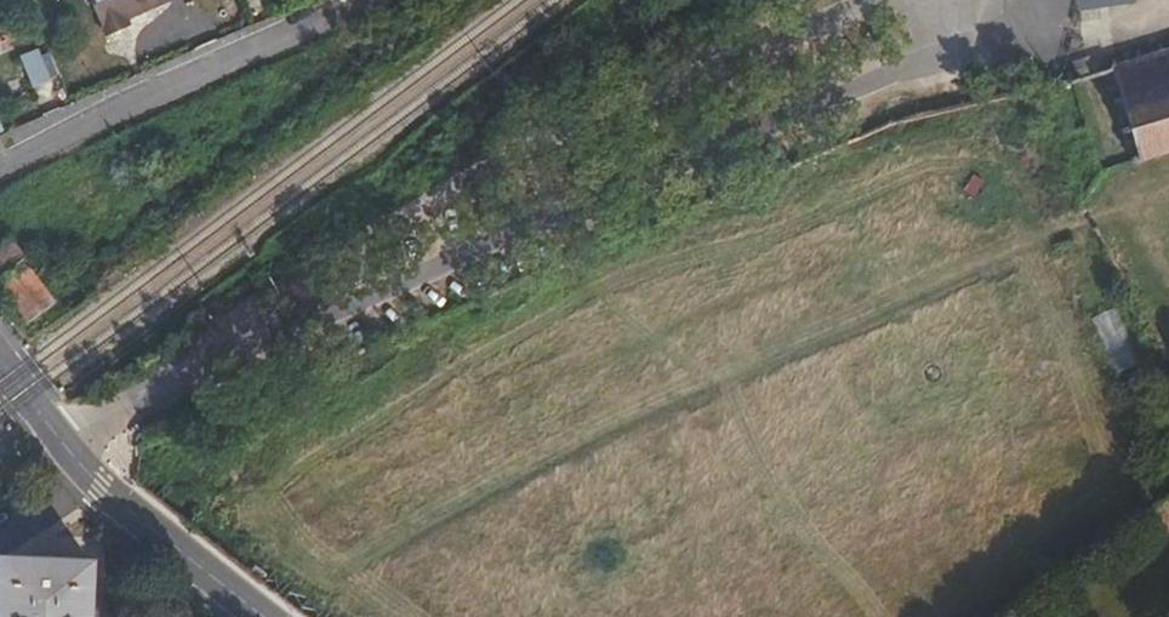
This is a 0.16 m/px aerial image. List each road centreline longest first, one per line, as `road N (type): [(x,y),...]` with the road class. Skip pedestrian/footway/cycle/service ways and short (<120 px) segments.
road 1 (residential): [(0,164),(358,0)]
road 2 (residential): [(0,351),(89,470),(263,616)]

